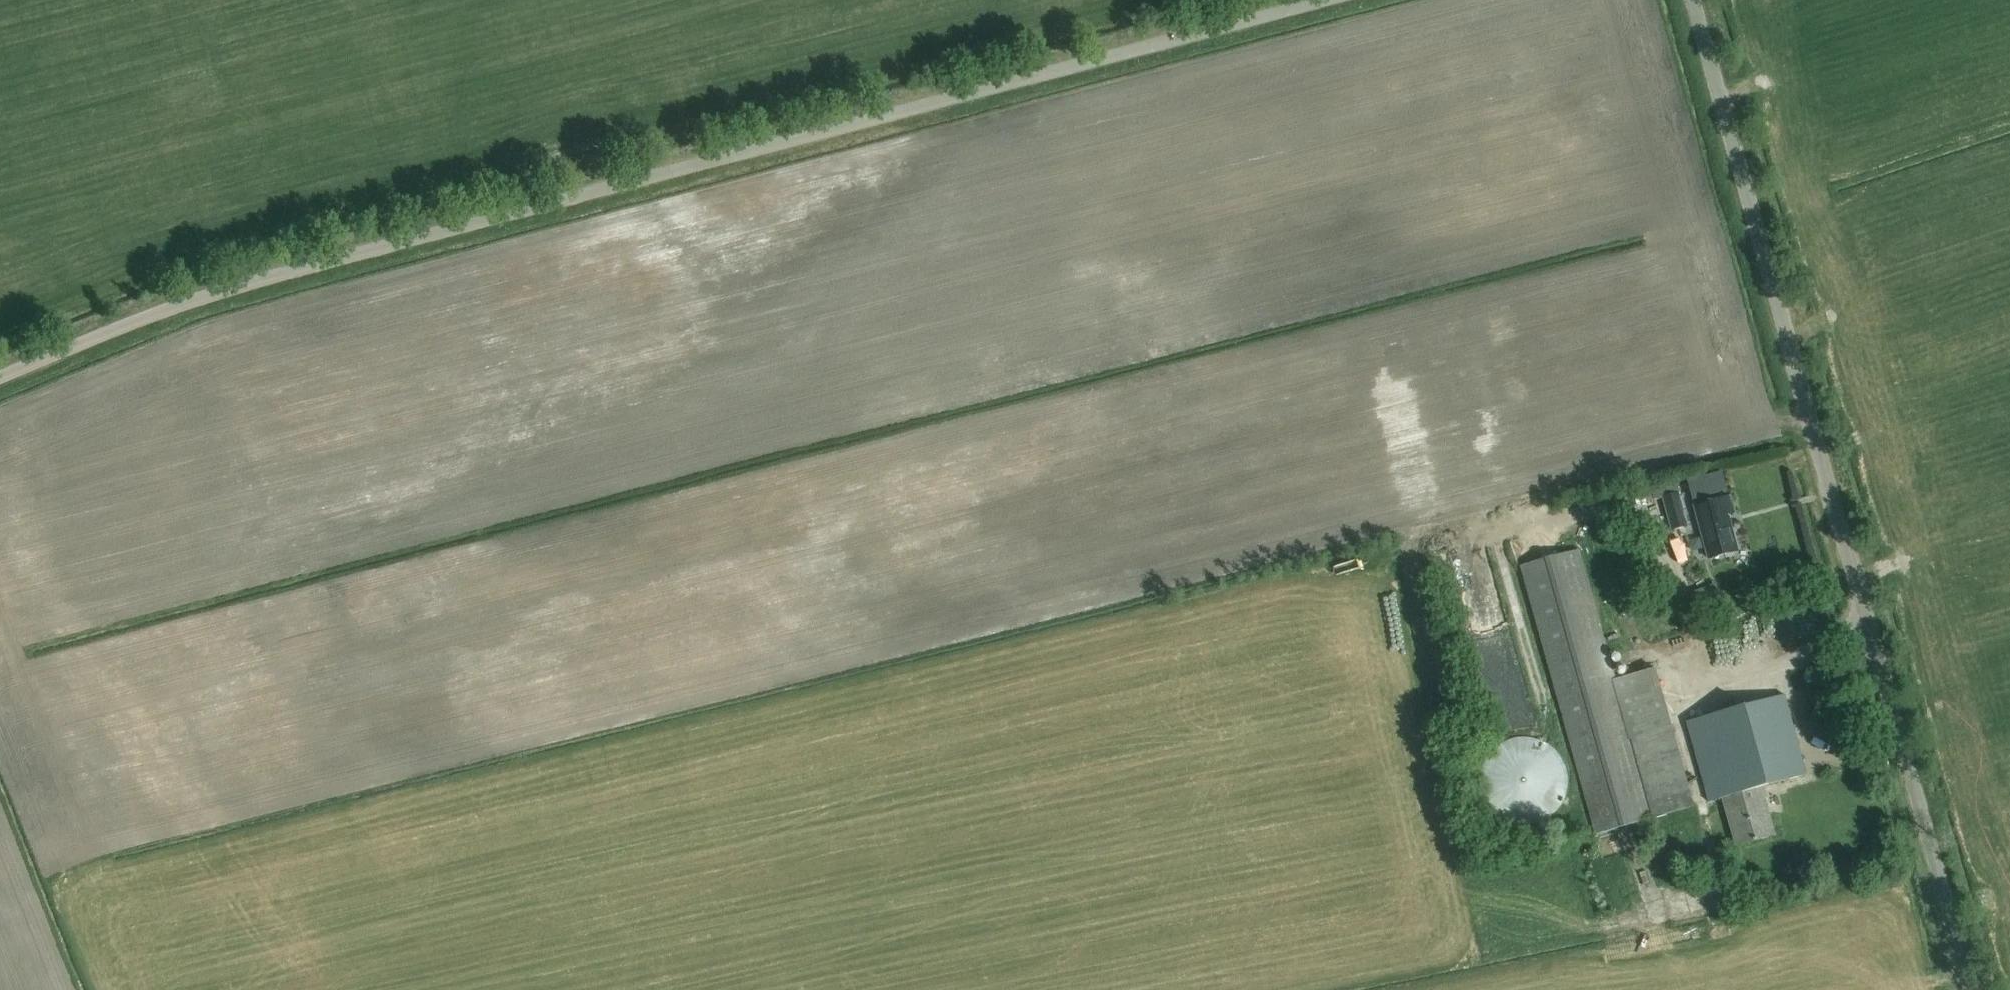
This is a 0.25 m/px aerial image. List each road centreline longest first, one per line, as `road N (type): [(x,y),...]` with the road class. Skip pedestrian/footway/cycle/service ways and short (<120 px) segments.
road 1 (unclassified): [(0,375),(195,297),(1318,0)]
road 2 (unclassified): [(1971,989),(1692,0)]

